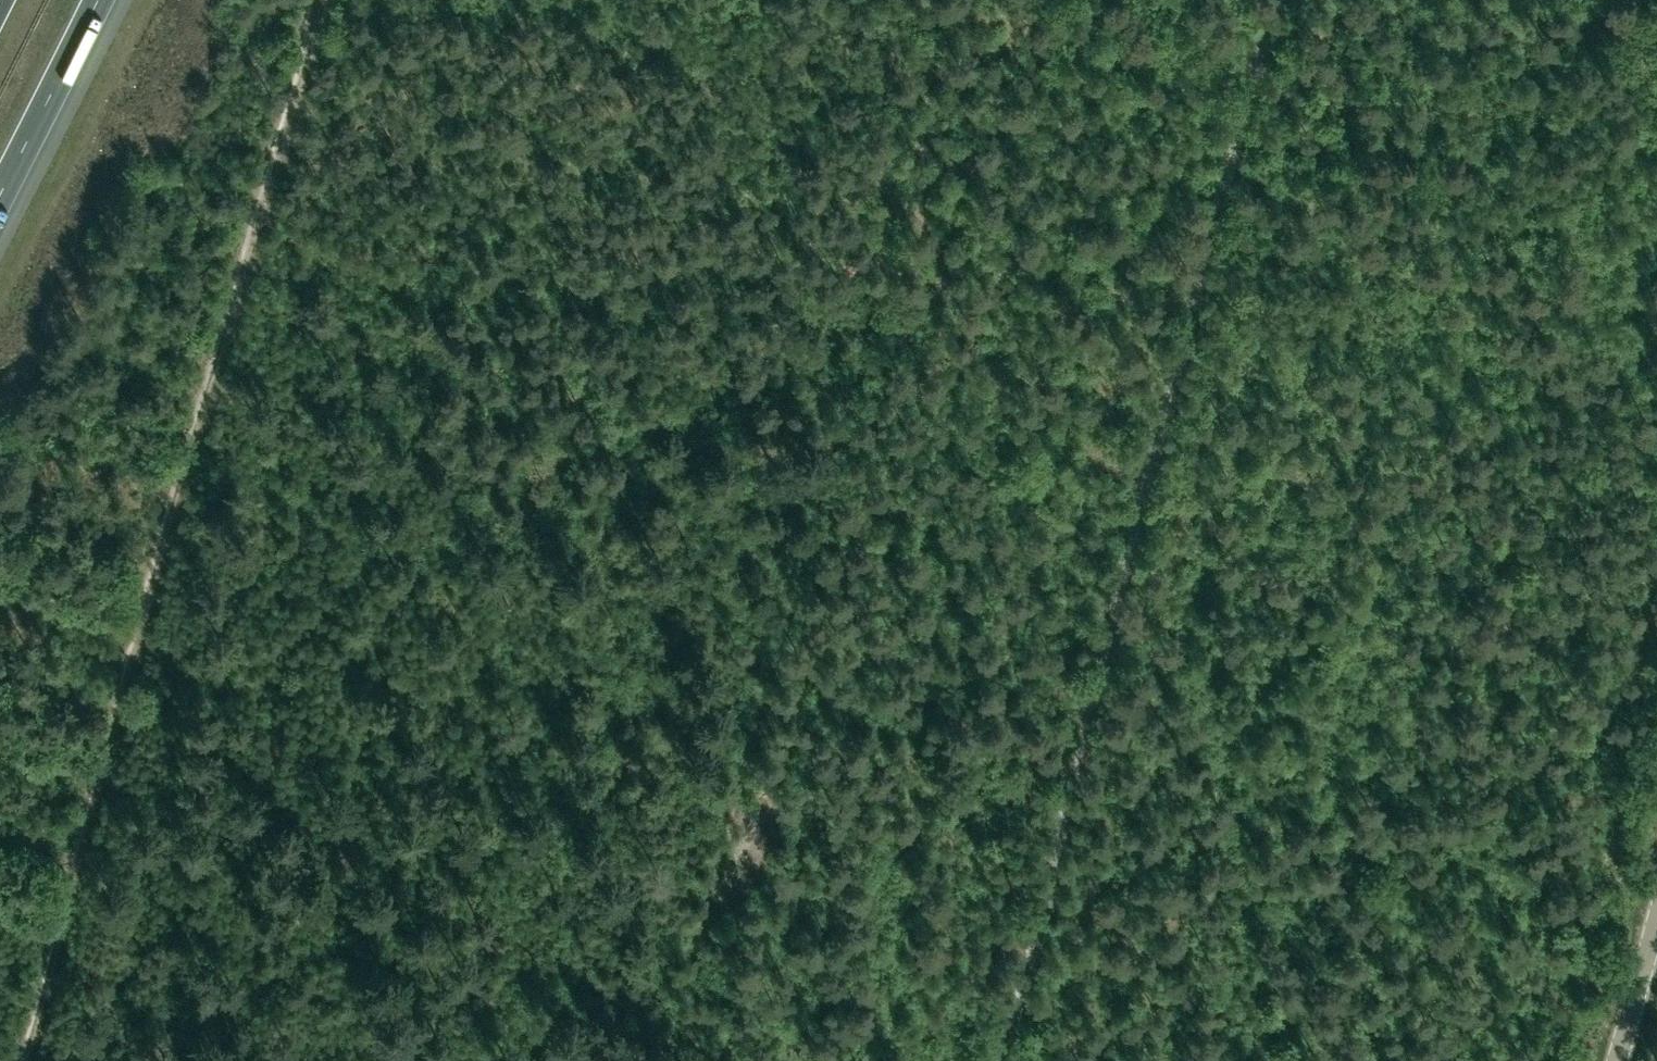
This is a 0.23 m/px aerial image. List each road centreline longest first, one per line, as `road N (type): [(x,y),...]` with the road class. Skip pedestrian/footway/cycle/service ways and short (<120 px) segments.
road 1 (track): [(1275,0),(991,1060)]
road 2 (motorway): [(0,194),(98,0)]
road 3 (tertiary): [(1620,1060),(1656,935)]

